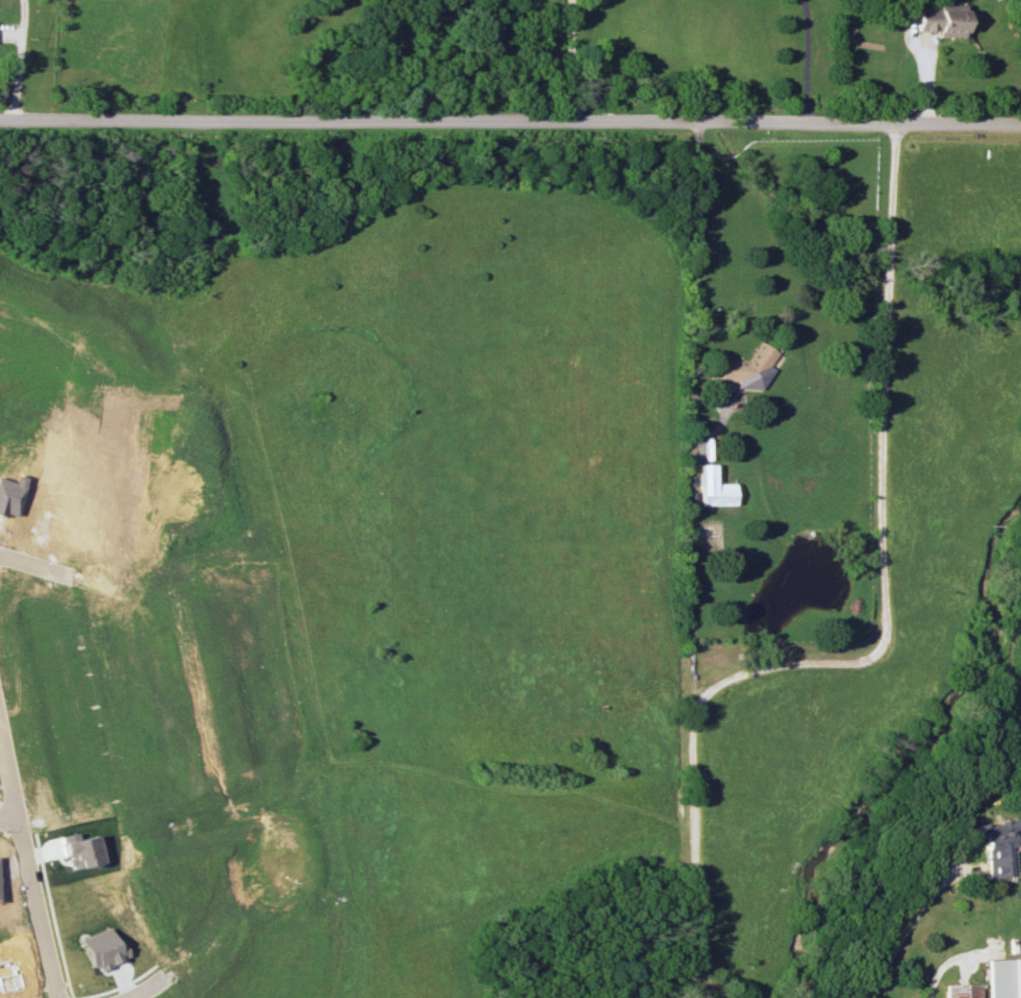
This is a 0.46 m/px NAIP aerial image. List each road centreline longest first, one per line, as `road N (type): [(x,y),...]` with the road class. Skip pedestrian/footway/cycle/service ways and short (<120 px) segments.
road 1 (tertiary): [(0,116),(1020,124)]
road 2 (residential): [(0,737),(55,997)]

